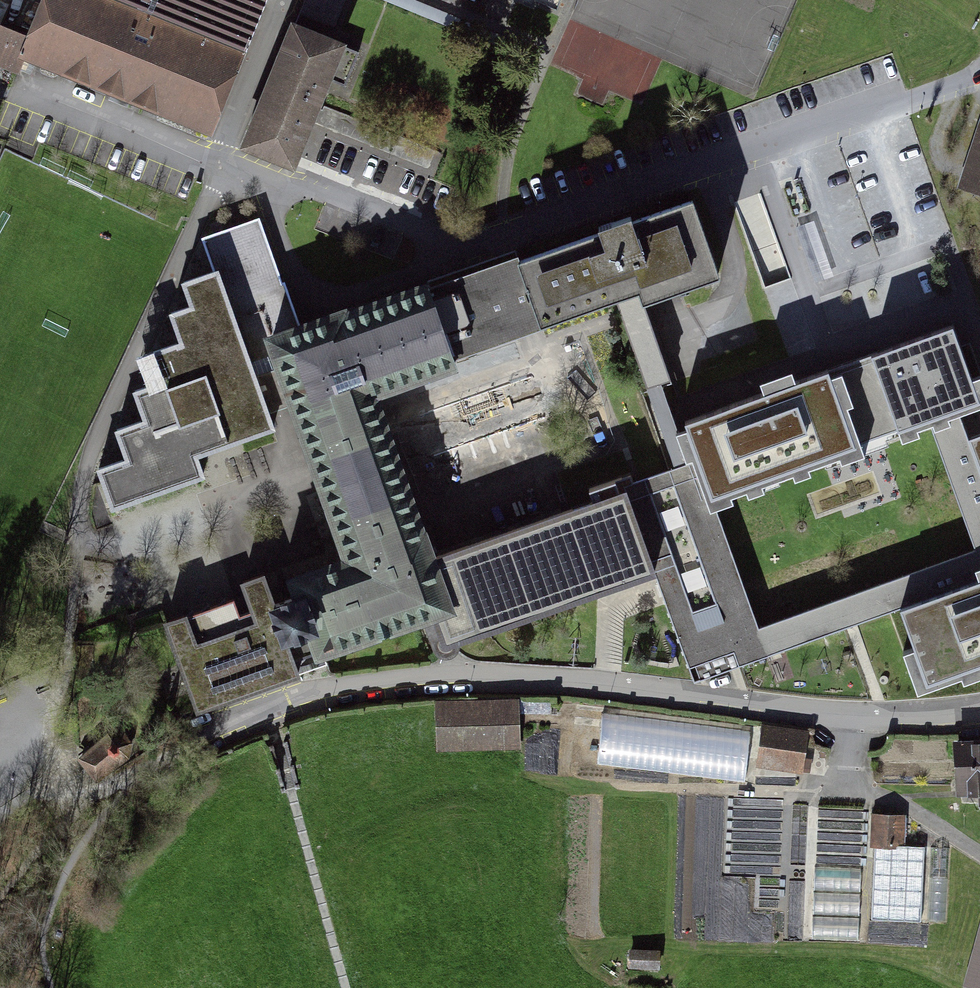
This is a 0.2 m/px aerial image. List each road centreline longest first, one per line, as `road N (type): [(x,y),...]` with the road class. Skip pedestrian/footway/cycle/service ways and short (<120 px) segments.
road 1 (residential): [(979,707),(849,714),(453,674),(310,694),(195,737)]

